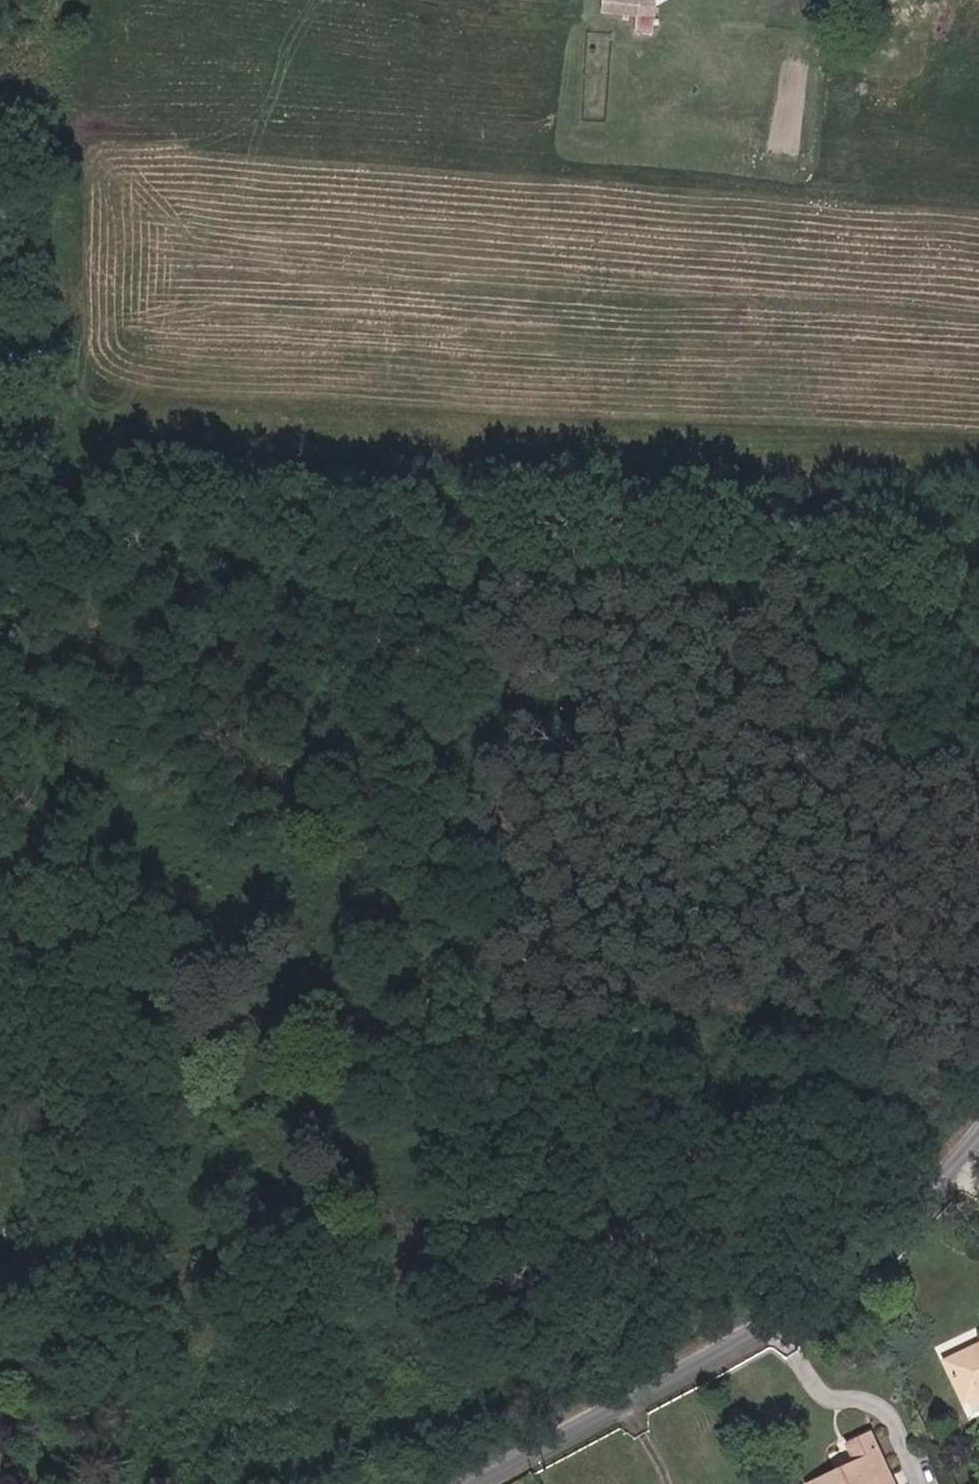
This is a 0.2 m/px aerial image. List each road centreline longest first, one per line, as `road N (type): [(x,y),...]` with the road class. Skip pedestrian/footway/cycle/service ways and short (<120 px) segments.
road 1 (residential): [(978,1129),(860,1249),(772,1311),(455,1483)]

